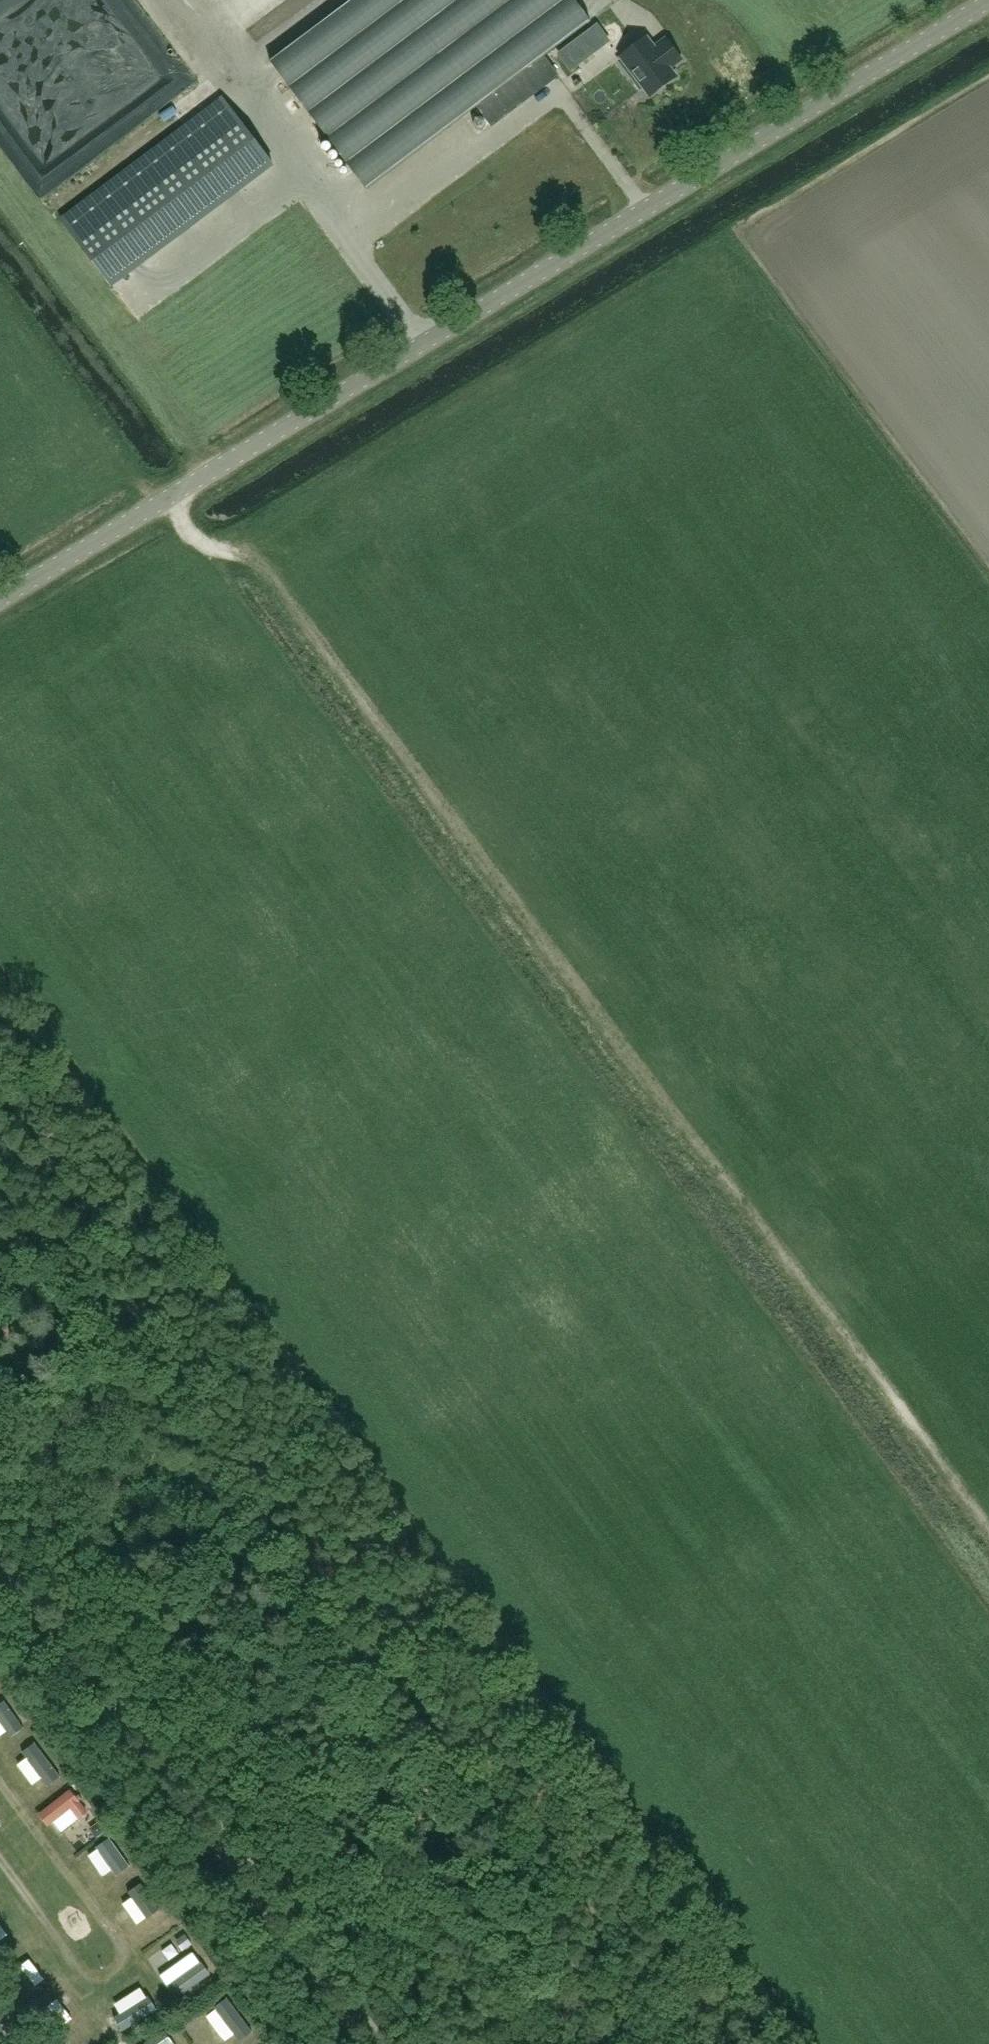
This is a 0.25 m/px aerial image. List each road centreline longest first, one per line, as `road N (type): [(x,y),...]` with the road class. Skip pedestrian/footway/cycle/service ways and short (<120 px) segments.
road 1 (unclassified): [(0,600),(988,0)]
road 2 (track): [(352,2043),(0,1567)]

